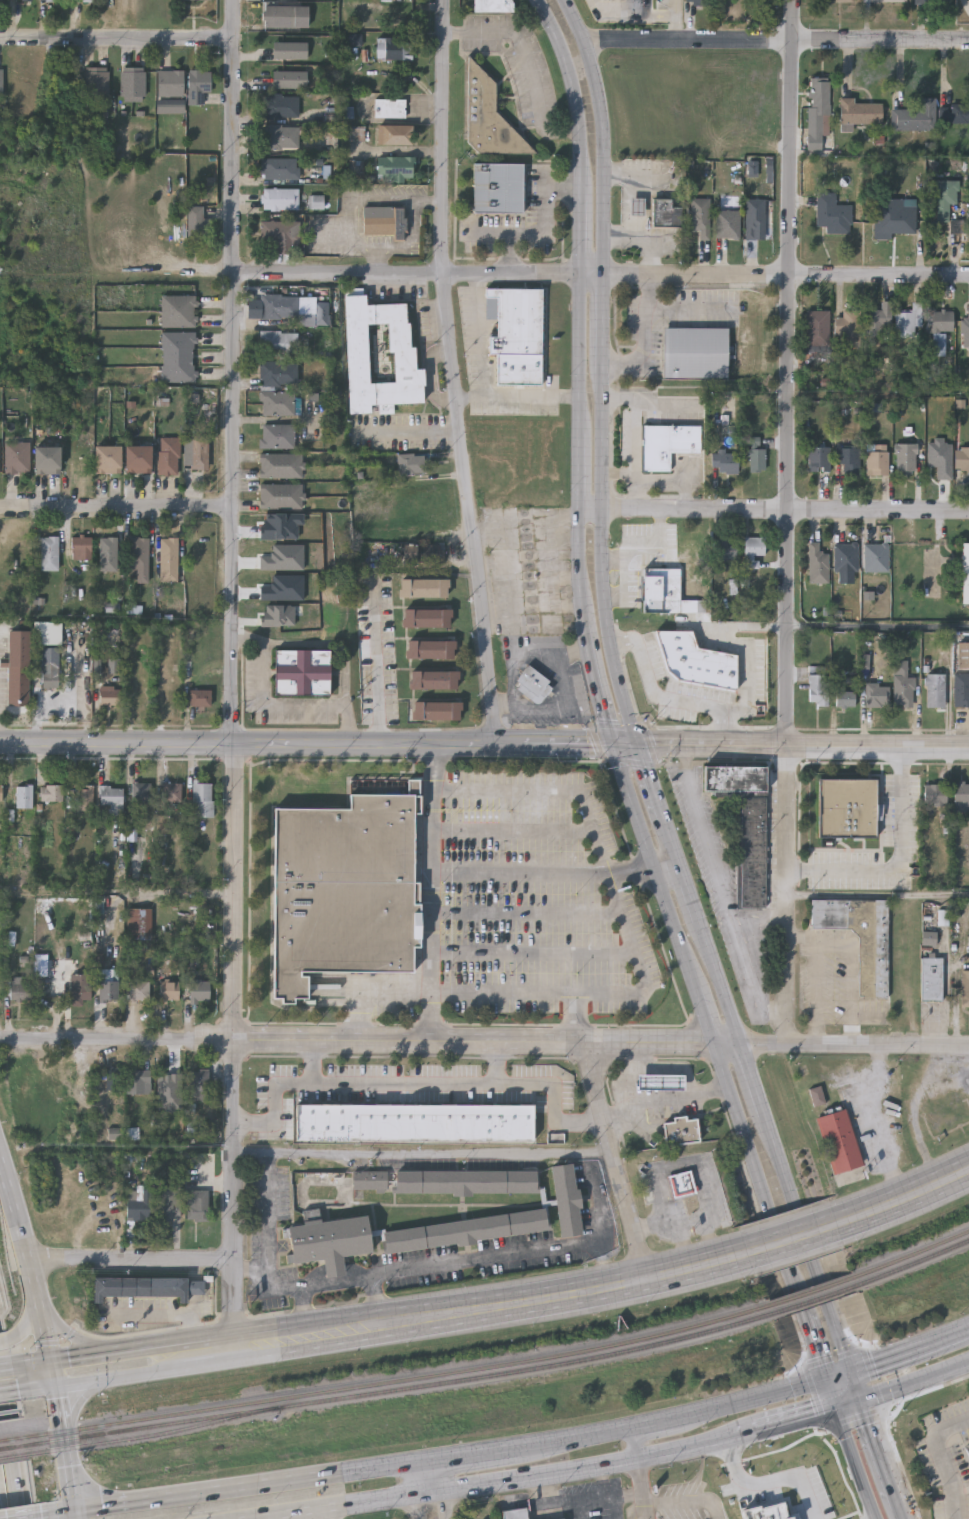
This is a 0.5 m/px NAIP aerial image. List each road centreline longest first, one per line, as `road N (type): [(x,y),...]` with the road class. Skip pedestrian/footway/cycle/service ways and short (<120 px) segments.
road 1 (residential): [(237,1342),(228,745),(231,0)]
road 2 (residential): [(788,1046),(787,0)]
road 3 (secondary): [(824,1385),(633,1430),(61,1518)]
road 4 (secondary): [(640,746),(601,588),(603,122),(586,40),(565,0)]
road 5 (residential): [(495,745),(442,276),(444,0)]
road 6 (residential): [(745,1045),(0,1041)]
road 7 (residential): [(968,279),(233,275)]
road 8 (secondary): [(537,0),(560,42),(579,125),(586,628)]
road 9 (tertiary): [(0,743),(614,746)]
road 10 (secondary): [(614,746),(771,1220)]
road 11 (primary): [(744,1254),(553,1298),(279,1336)]
road 12 (residential): [(968,514),(580,508)]
road 13 (residential): [(968,42),(586,40)]
road 14 (tertiary): [(640,746),(968,750)]
road 15 (secondary): [(430,1497),(750,1436)]
road 16 (residential): [(645,1279),(589,1045)]
road 17 (residential): [(231,39),(0,38)]
road 18 (residential): [(230,508),(0,510)]
road 19 (residential): [(968,1046),(745,1045)]
road 20 (secondary): [(51,1357),(0,1158)]
road 21 (residential): [(234,1260),(31,1259)]
road 22 (primary): [(12,1391),(160,1369),(187,1350)]
road 23 (primary): [(187,1350),(152,1342),(8,1364)]
road 24 (secondary): [(75,1518),(51,1357)]
road 25 (secondary): [(276,1518),(430,1497)]
road 26 (motorway): [(22,1518),(0,1370)]
road 27 (primary): [(968,1170),(845,1222)]
road 28 (secondary): [(745,1045),(704,922)]
road 29 (secondary): [(968,1331),(851,1375)]
road 30 (secondary): [(586,628),(614,746)]

